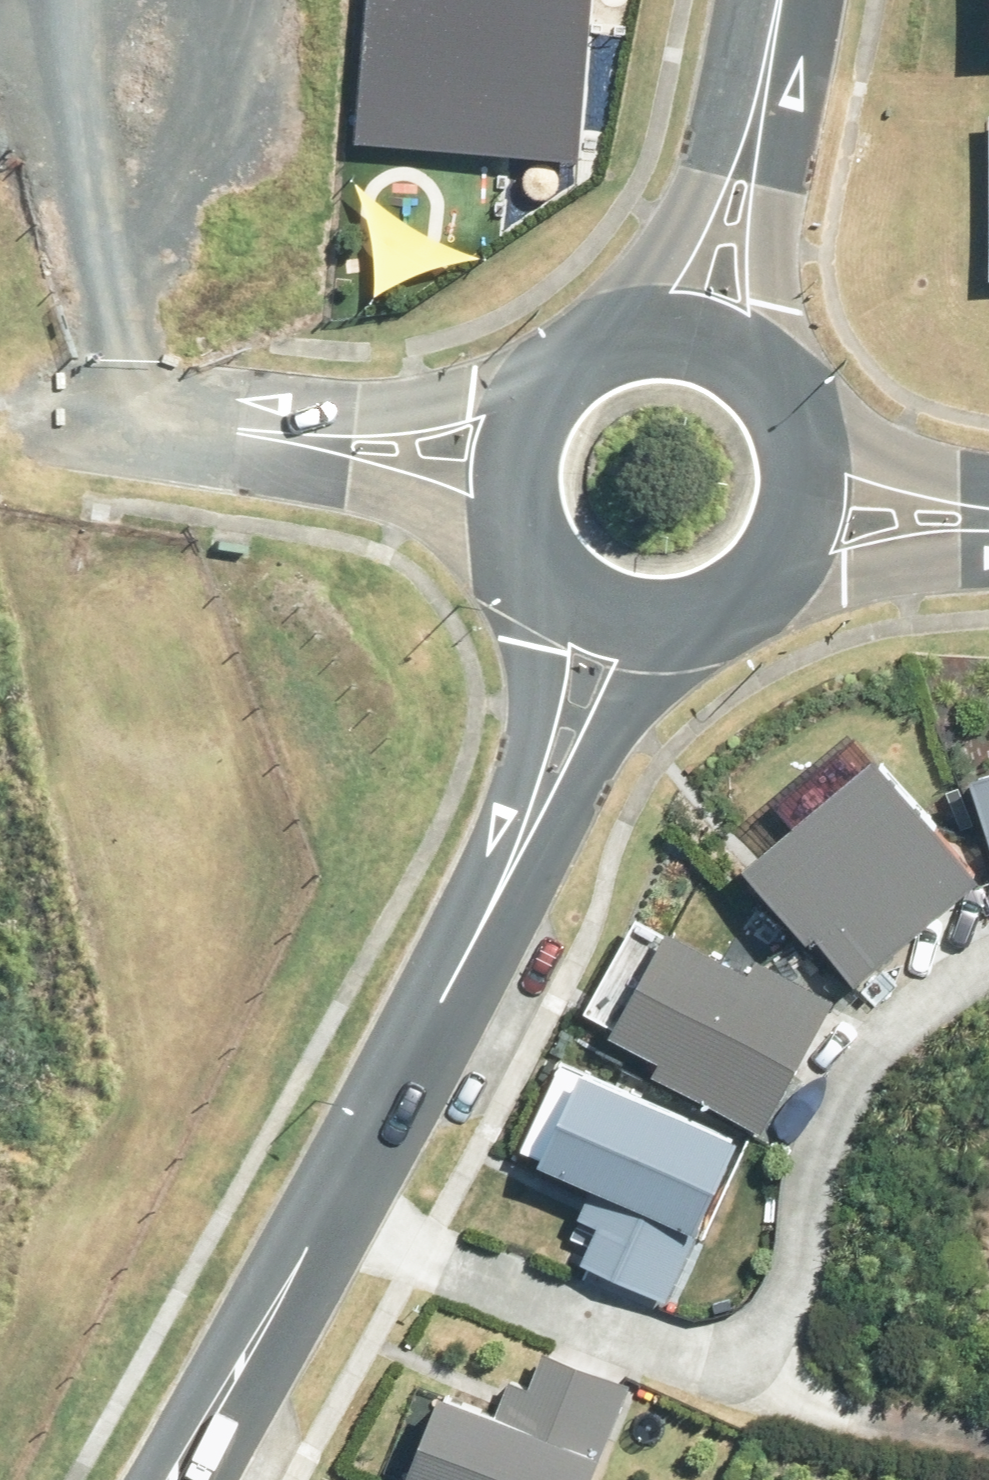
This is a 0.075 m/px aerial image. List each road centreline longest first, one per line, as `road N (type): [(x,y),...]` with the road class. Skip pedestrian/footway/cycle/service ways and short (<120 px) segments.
road 1 (residential): [(330,1212),(710,1361),(742,1355),(762,1342),(788,1295),(856,1070),(932,994),(988,962)]
road 2 (residential): [(692,619),(578,782),(425,1046)]
road 3 (residential): [(425,1046),(518,761),(556,580)]
road 4 (tertiary): [(790,0),(777,190),(783,384)]
road 5 (tertiary): [(633,324),(703,171),(765,0)]
road 6 (residential): [(190,1479),(330,1212)]
road 7 (unclassified): [(526,541),(346,479),(272,430)]
road 8 (unclassified): [(272,430),(353,408),(534,389)]
road 9 (residential): [(988,557),(736,602)]
road 10 (track): [(742,1355),(826,1387),(988,1423)]
road 11 (unclassified): [(272,430),(44,405)]
road 12 (tertiary): [(806,433),(811,486),(799,532),(773,572),(736,602)]
road 13 (residential): [(330,1212),(425,1046)]
road 14 (residential): [(806,433),(988,480)]
road 15 (tertiary): [(633,324),(694,325),(744,346),(783,384)]
road 16 (tertiary): [(526,541),(511,494),(512,445),(534,389)]
road 17 (tertiary): [(692,619),(644,622),(597,608),(556,580)]
road 18 (tertiary): [(534,389),(577,346),(633,324)]

